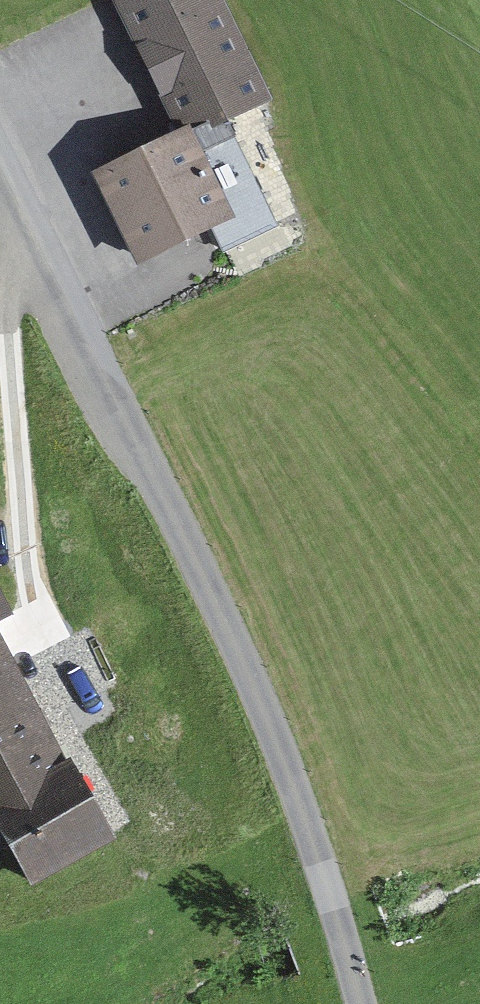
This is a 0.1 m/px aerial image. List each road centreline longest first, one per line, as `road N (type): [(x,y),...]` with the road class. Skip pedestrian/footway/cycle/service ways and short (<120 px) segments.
road 1 (unclassified): [(363,1003),(270,721),(0,162)]
road 2 (track): [(40,616),(5,335),(34,230)]

